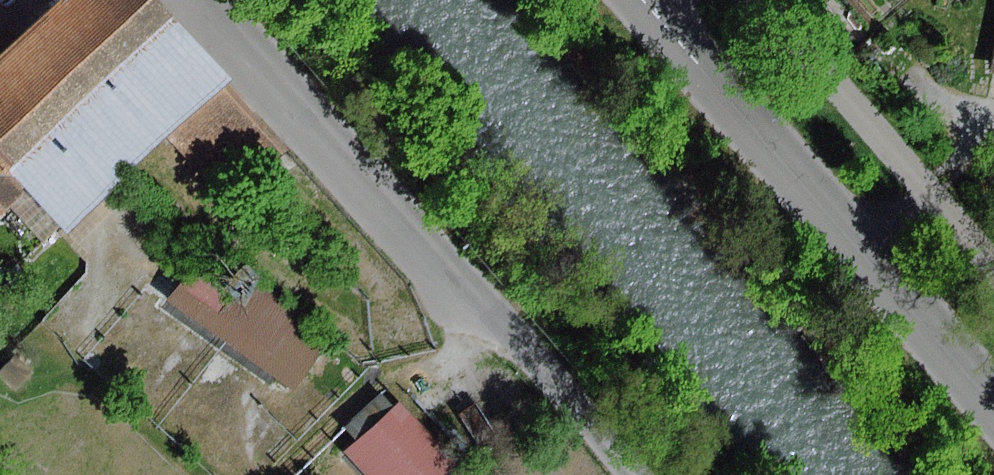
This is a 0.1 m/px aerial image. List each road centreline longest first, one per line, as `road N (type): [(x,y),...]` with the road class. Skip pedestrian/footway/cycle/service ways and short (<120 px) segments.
road 1 (residential): [(214,0),(636,474)]
road 2 (residential): [(646,0),(993,402)]

